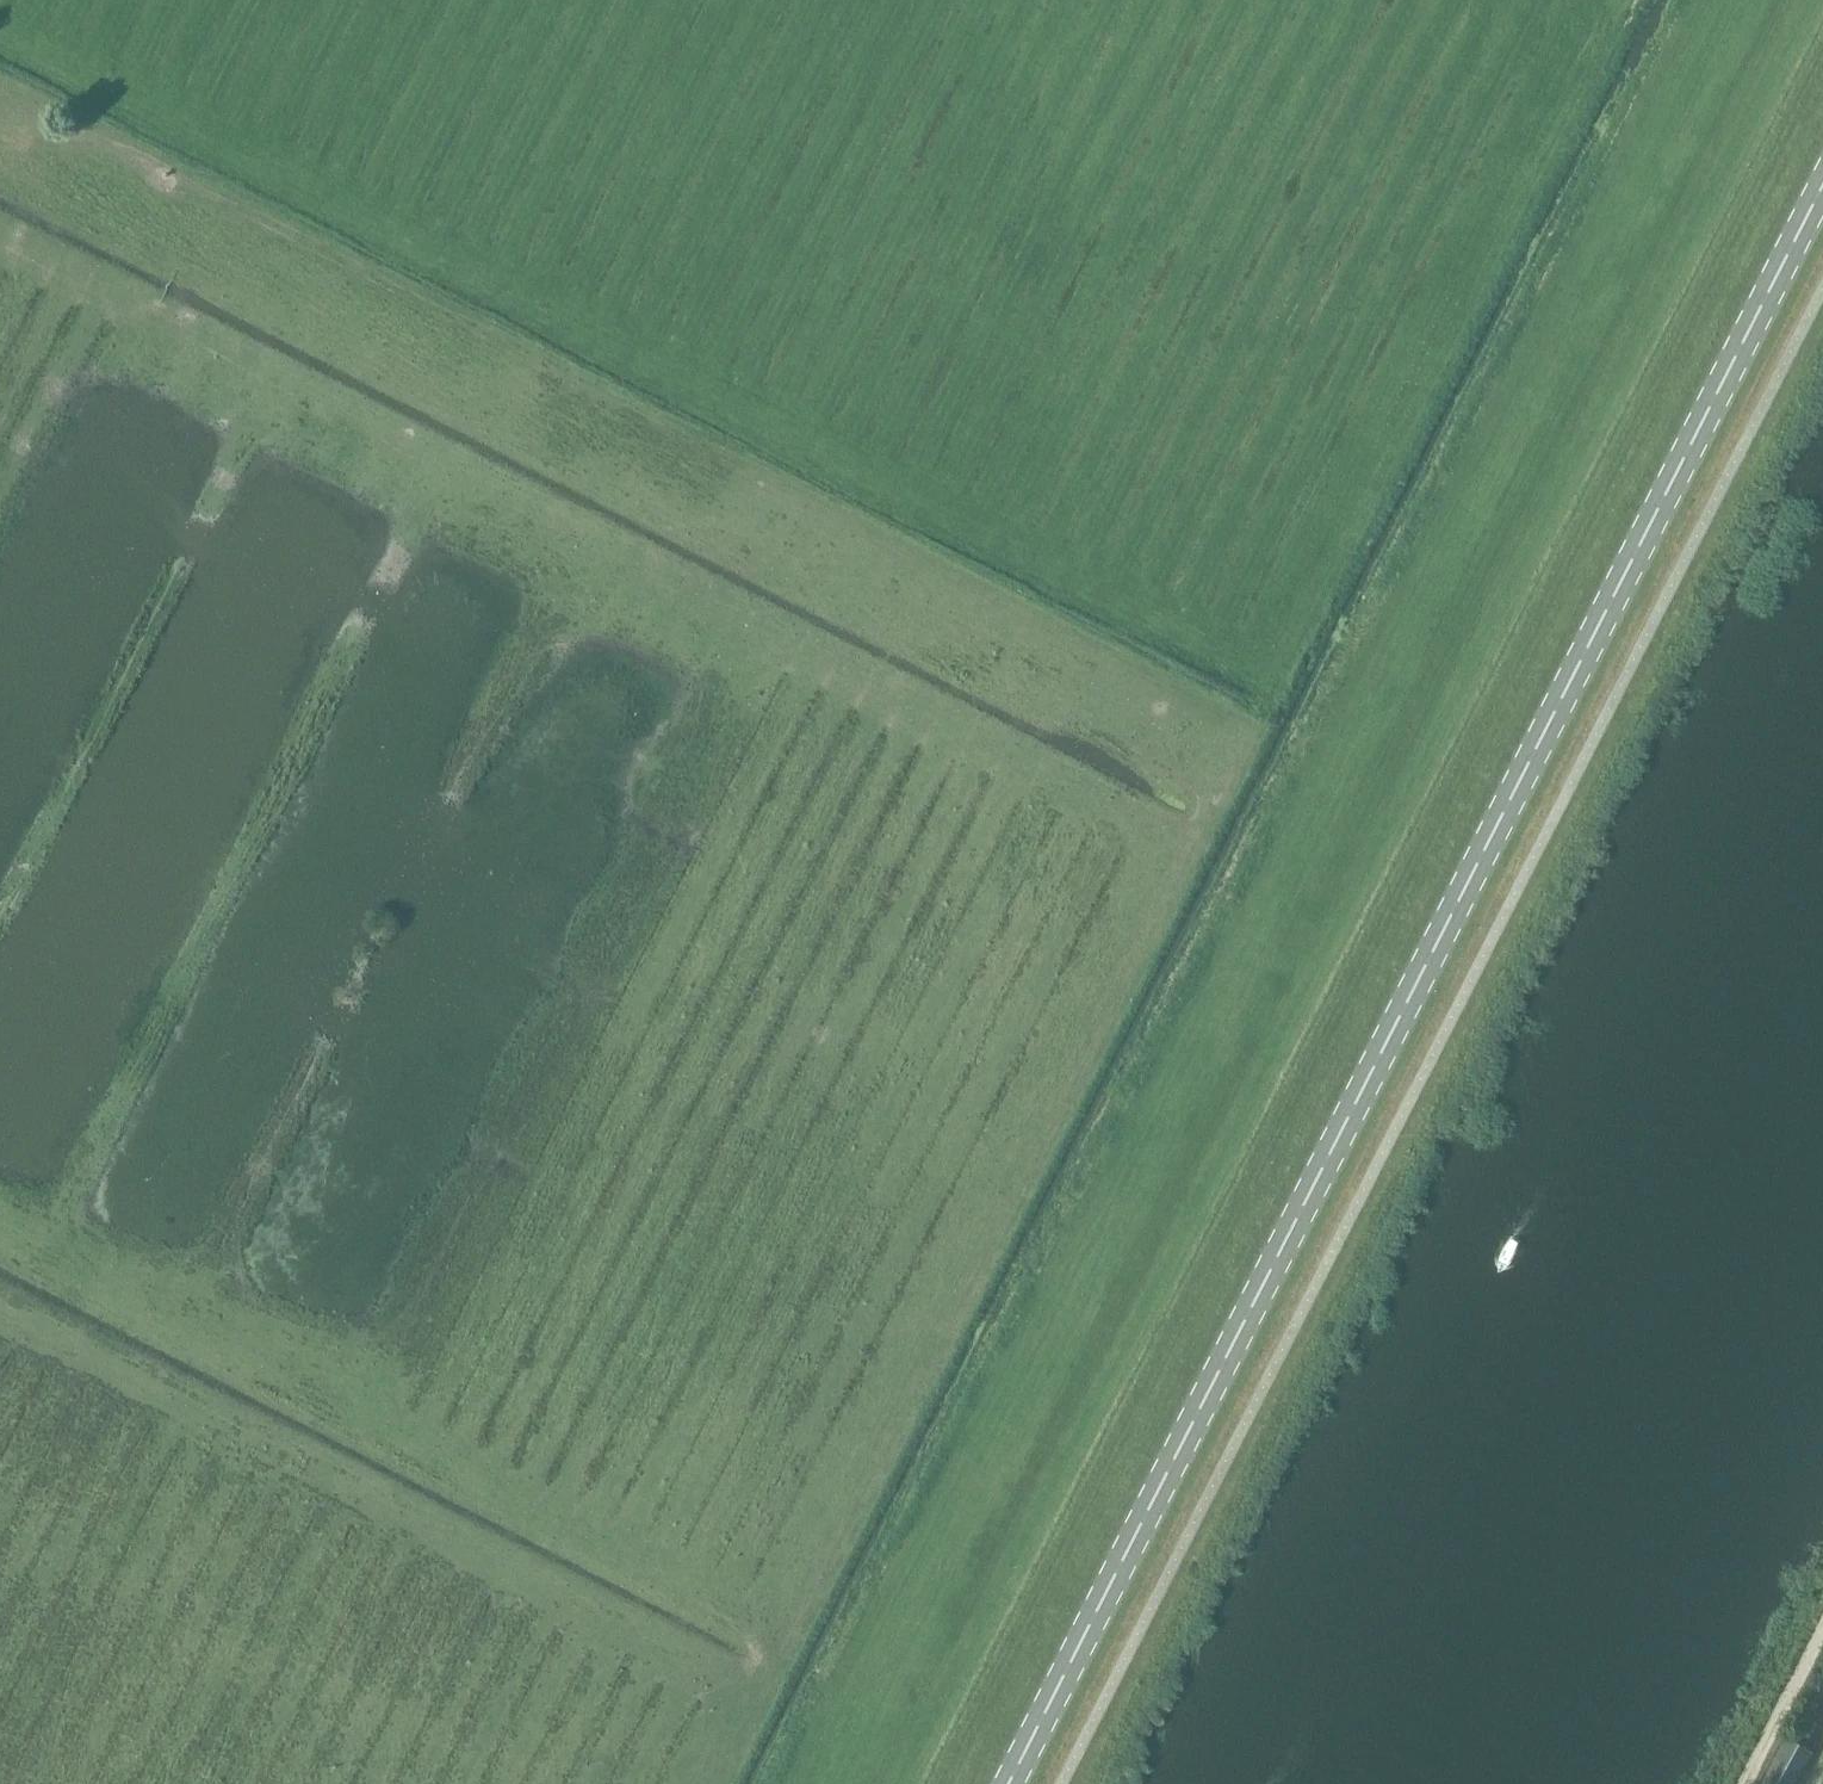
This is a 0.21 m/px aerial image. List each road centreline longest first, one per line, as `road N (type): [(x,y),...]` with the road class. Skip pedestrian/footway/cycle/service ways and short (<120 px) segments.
road 1 (primary): [(1010,1783),(1822,189)]
road 2 (track): [(1744,1783),(1822,1630)]

